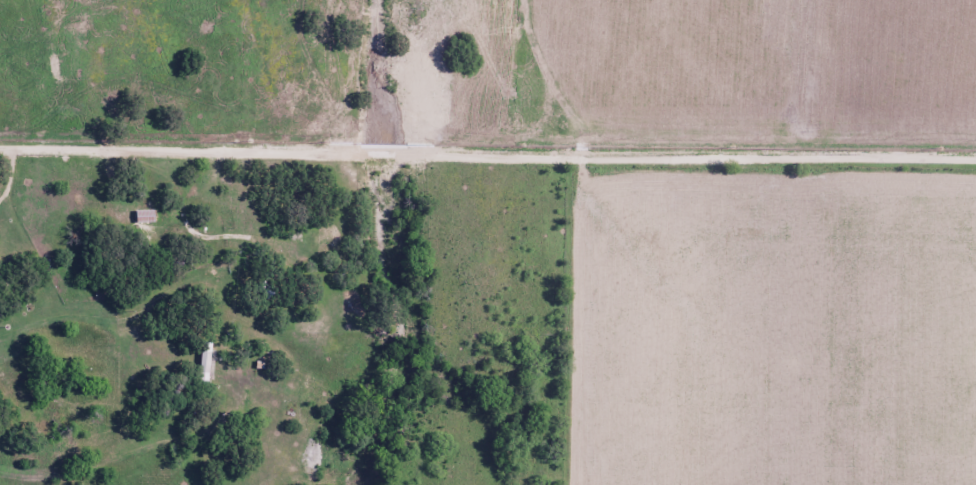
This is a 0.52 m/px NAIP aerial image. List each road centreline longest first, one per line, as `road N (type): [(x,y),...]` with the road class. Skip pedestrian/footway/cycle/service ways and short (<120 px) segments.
road 1 (residential): [(975,154),(0,146)]

